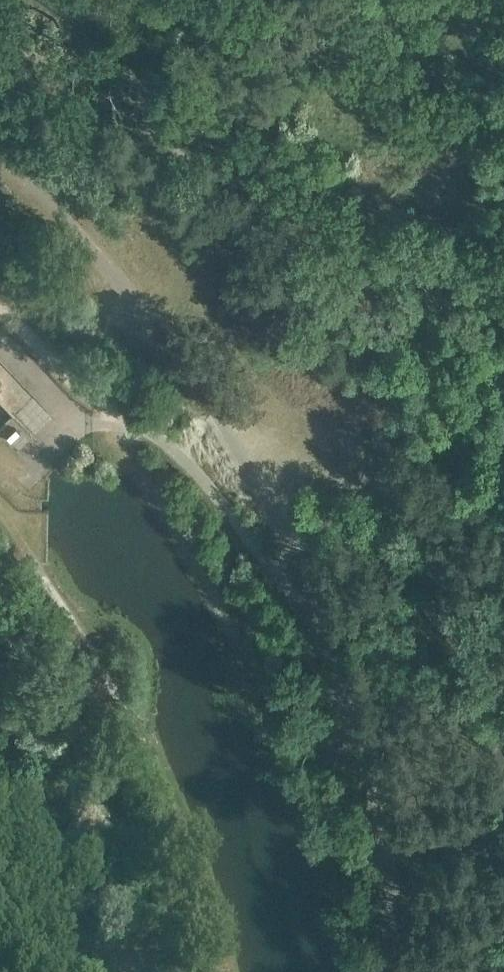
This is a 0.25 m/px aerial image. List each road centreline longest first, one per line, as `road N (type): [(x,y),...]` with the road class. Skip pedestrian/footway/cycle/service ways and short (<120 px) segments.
road 1 (track): [(402,971),(374,799),(345,690),(281,534),(200,389),(133,296),(0,155)]
road 2 (track): [(250,474),(318,455),(353,467),(503,662)]
road 3 (track): [(122,424),(162,440),(192,470),(321,626)]

